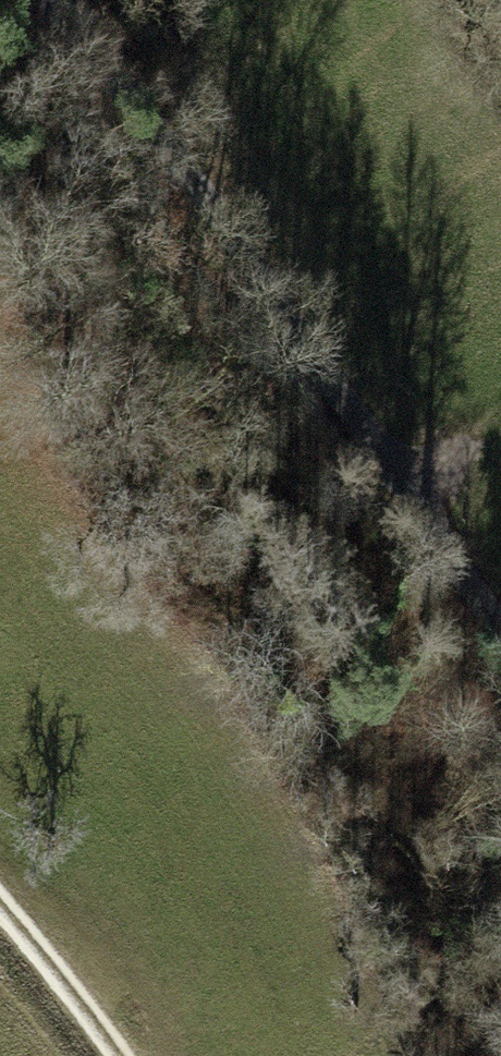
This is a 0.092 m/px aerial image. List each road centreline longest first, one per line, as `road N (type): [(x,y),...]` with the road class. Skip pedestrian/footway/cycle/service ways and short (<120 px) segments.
road 1 (track): [(500,618),(405,488),(140,70),(60,0)]
road 2 (track): [(0,914),(49,968),(109,1055)]

